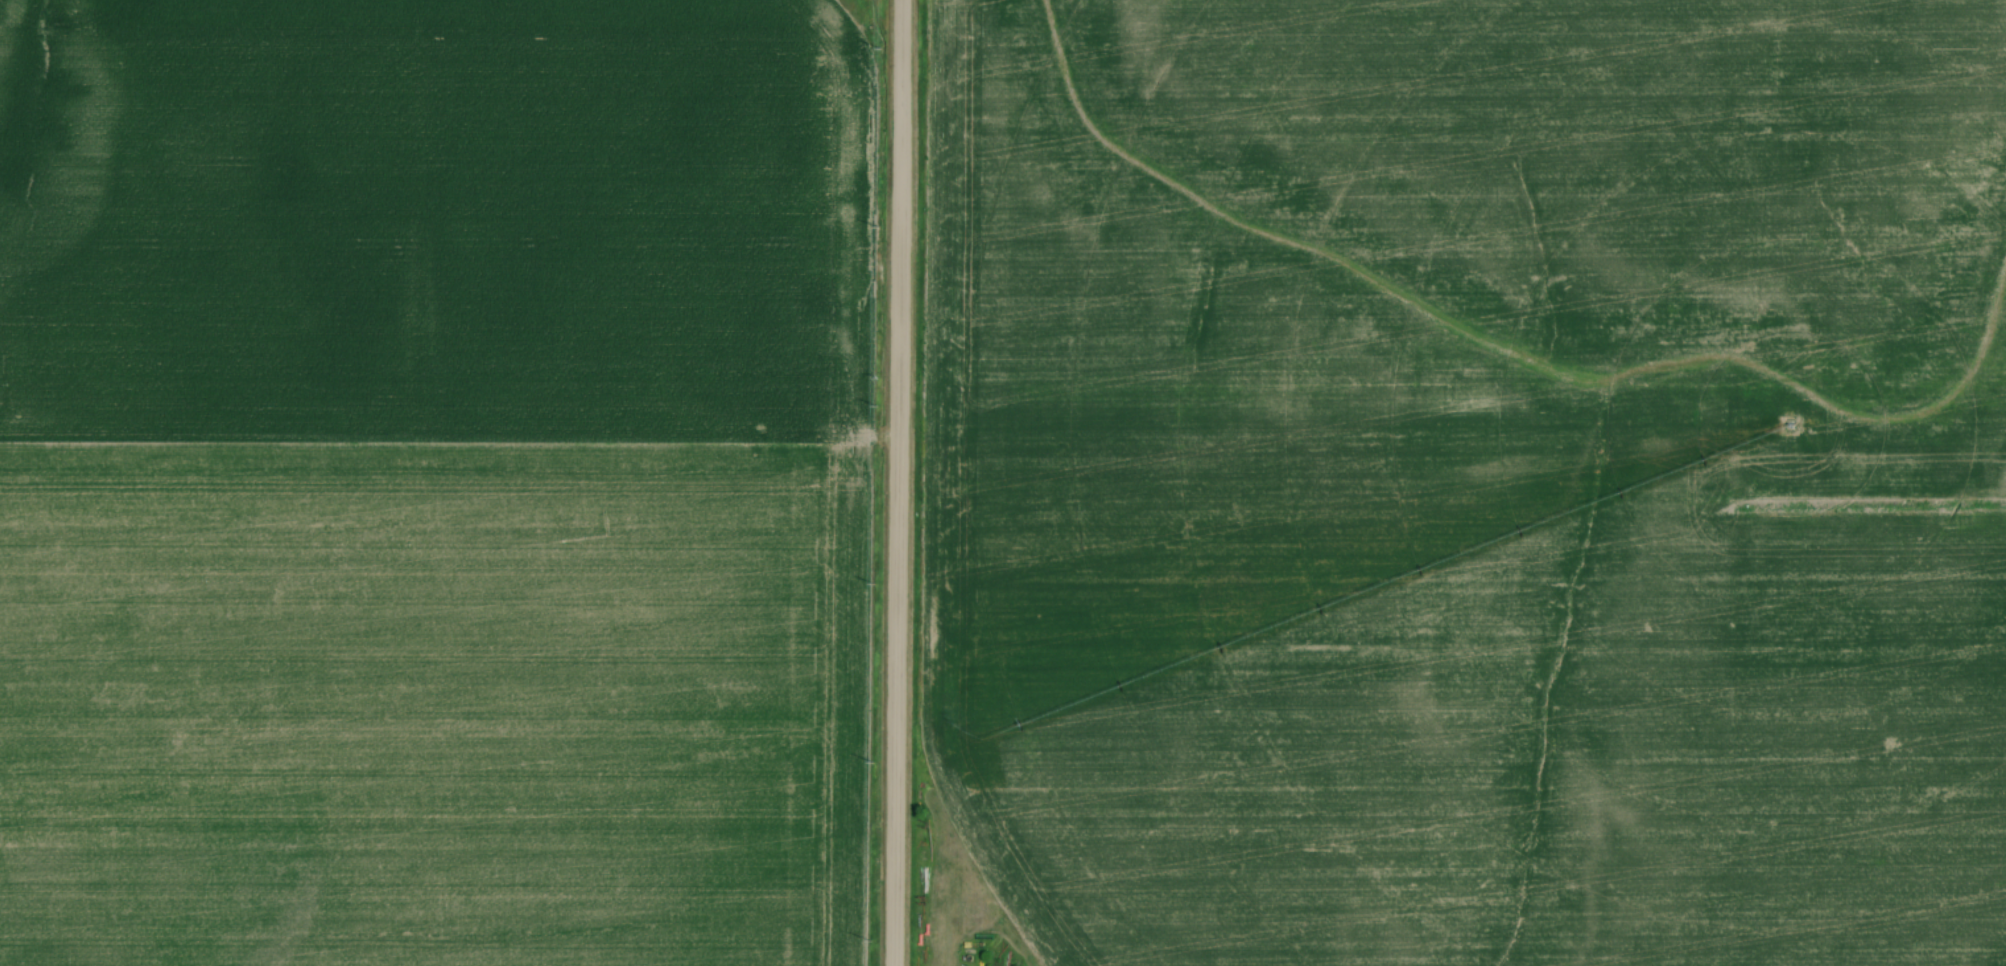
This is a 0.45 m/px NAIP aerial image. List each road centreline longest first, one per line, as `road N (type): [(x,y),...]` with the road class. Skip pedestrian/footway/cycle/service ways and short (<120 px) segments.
road 1 (residential): [(895,965),(903,0)]

